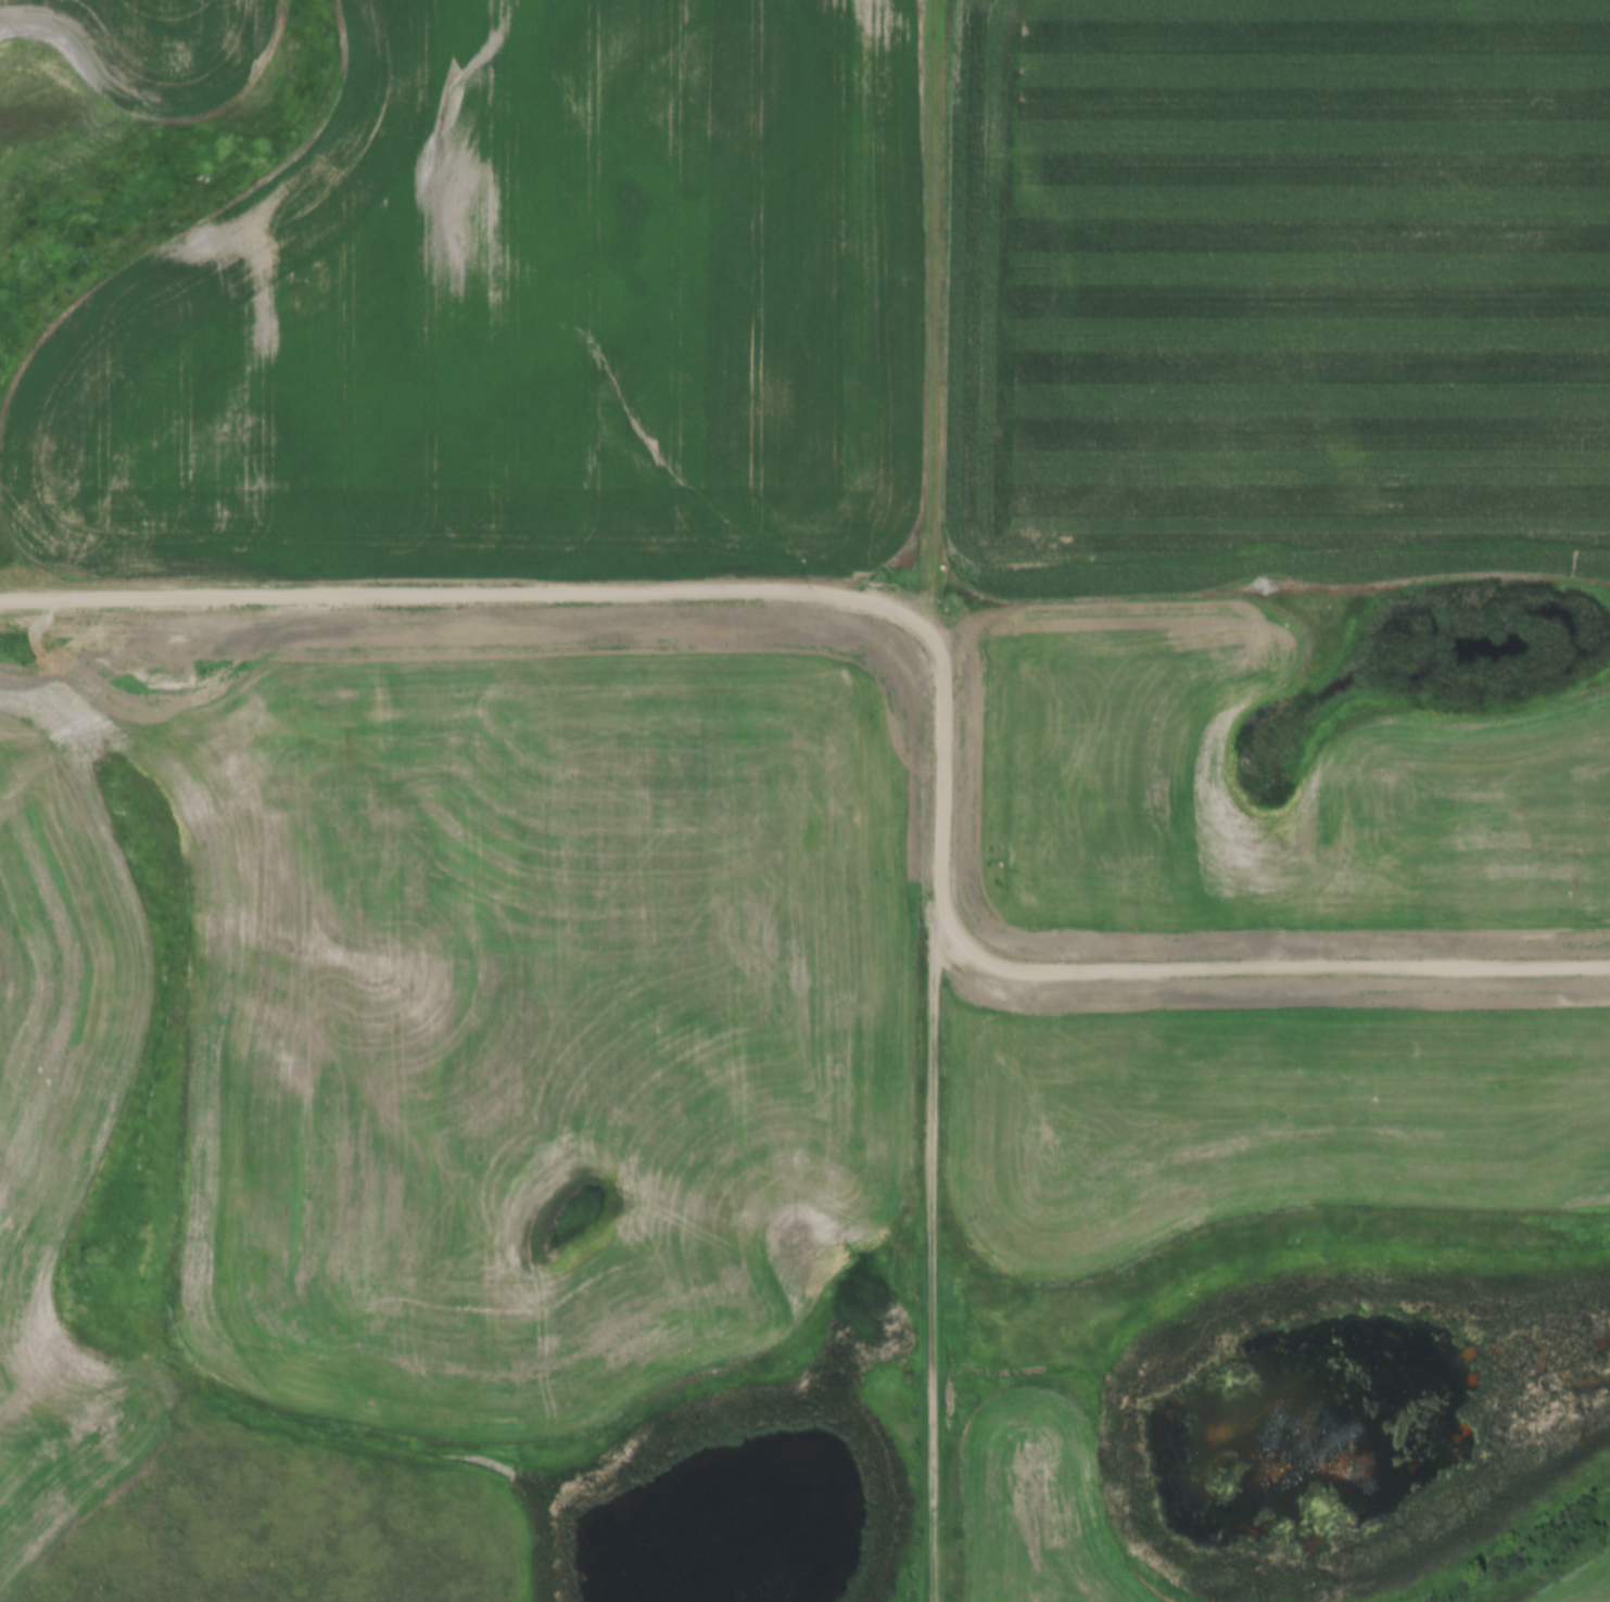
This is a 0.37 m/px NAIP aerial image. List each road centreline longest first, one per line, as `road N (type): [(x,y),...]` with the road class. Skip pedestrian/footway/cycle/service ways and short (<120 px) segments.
road 1 (track): [(933,1601),(939,618)]
road 2 (track): [(939,618),(905,592),(0,596)]

